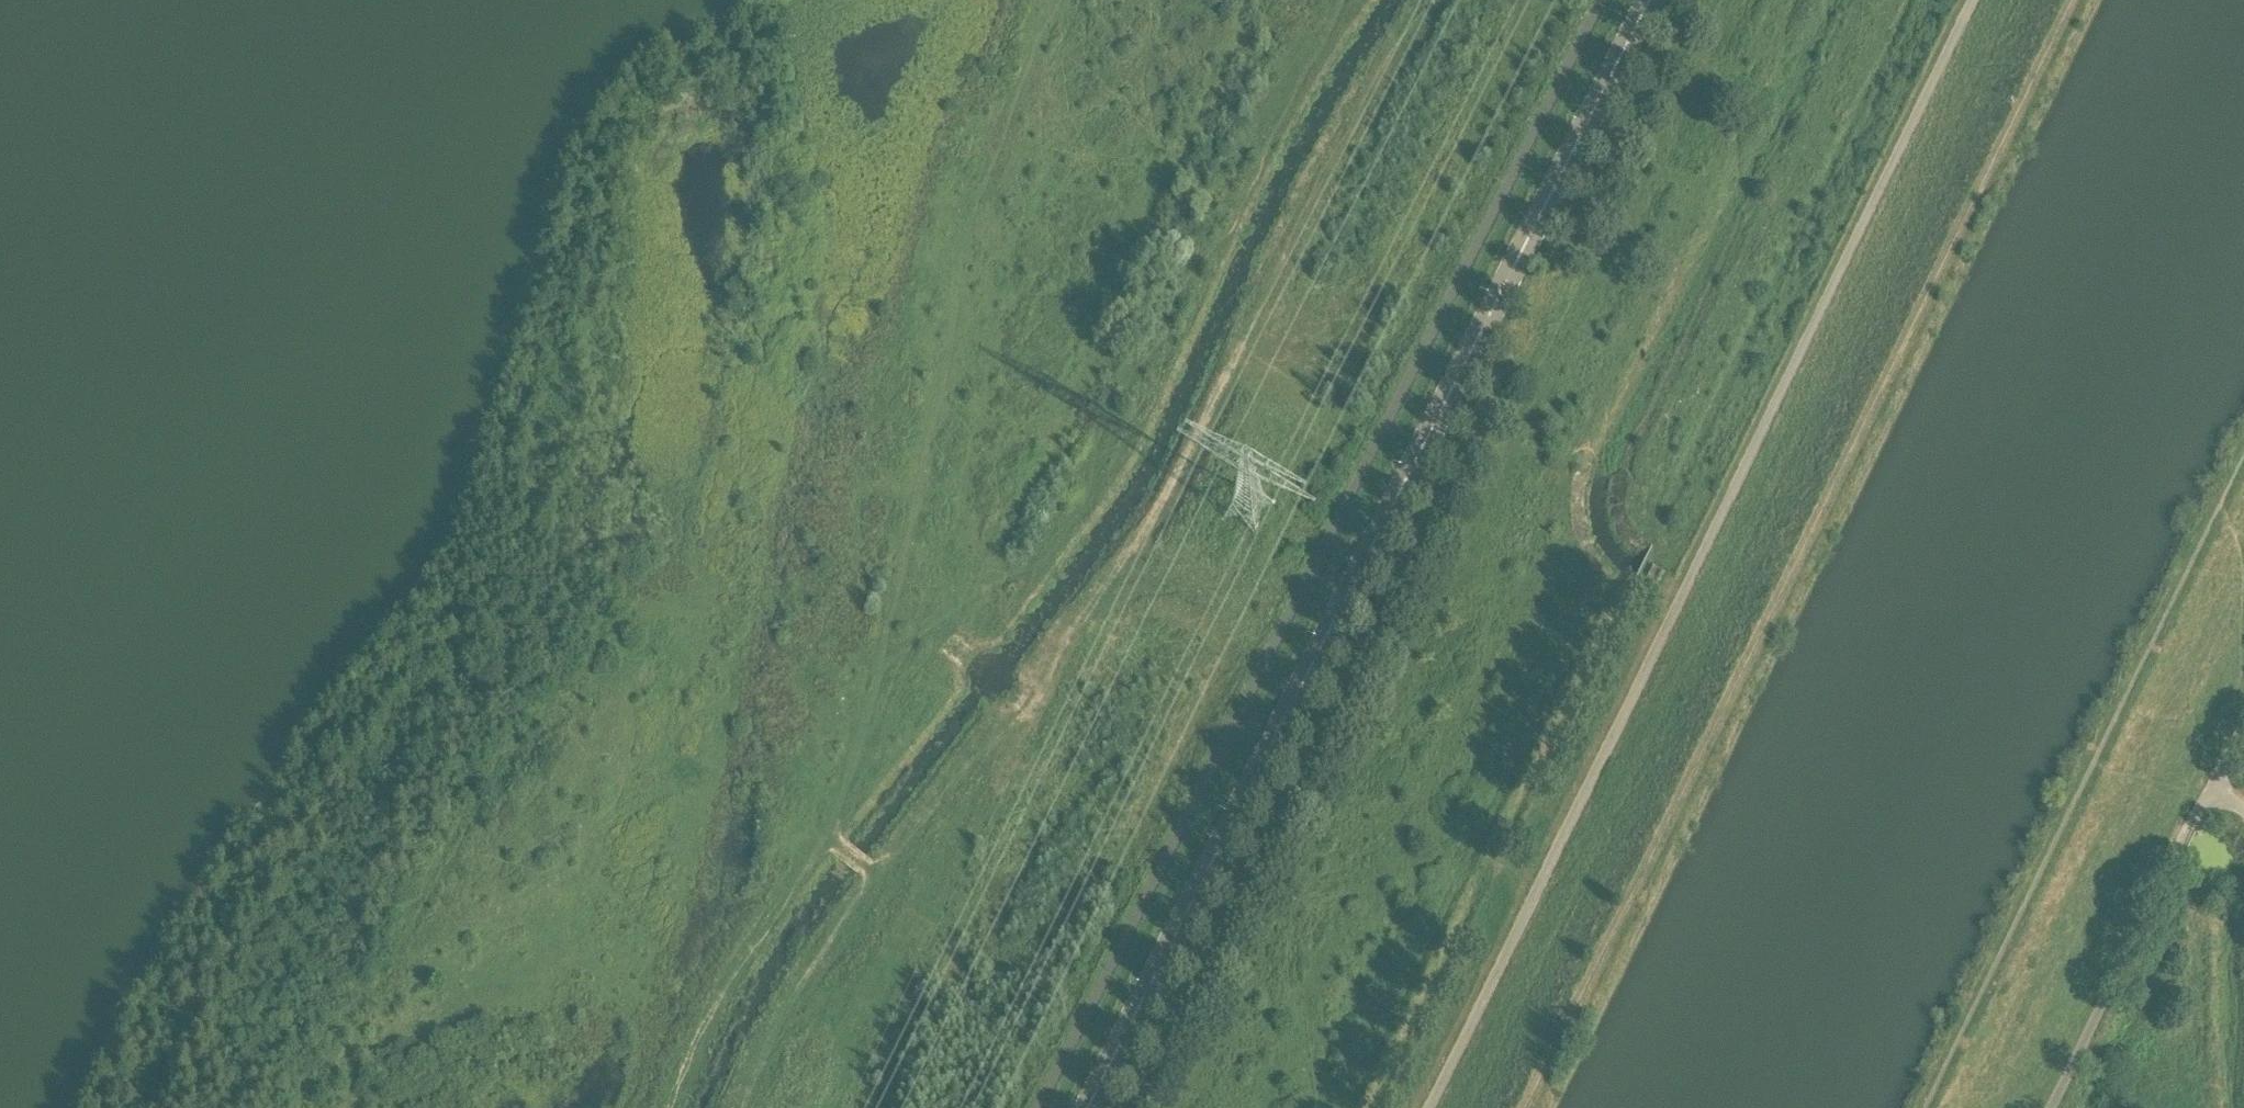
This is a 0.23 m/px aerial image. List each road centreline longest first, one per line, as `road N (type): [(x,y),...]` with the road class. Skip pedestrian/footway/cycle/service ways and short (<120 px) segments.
road 1 (tertiary): [(1090,1107),(1652,0)]
road 2 (unclassified): [(1429,1107),(1974,0)]
road 3 (unclassified): [(2055,1107),(2208,792)]

